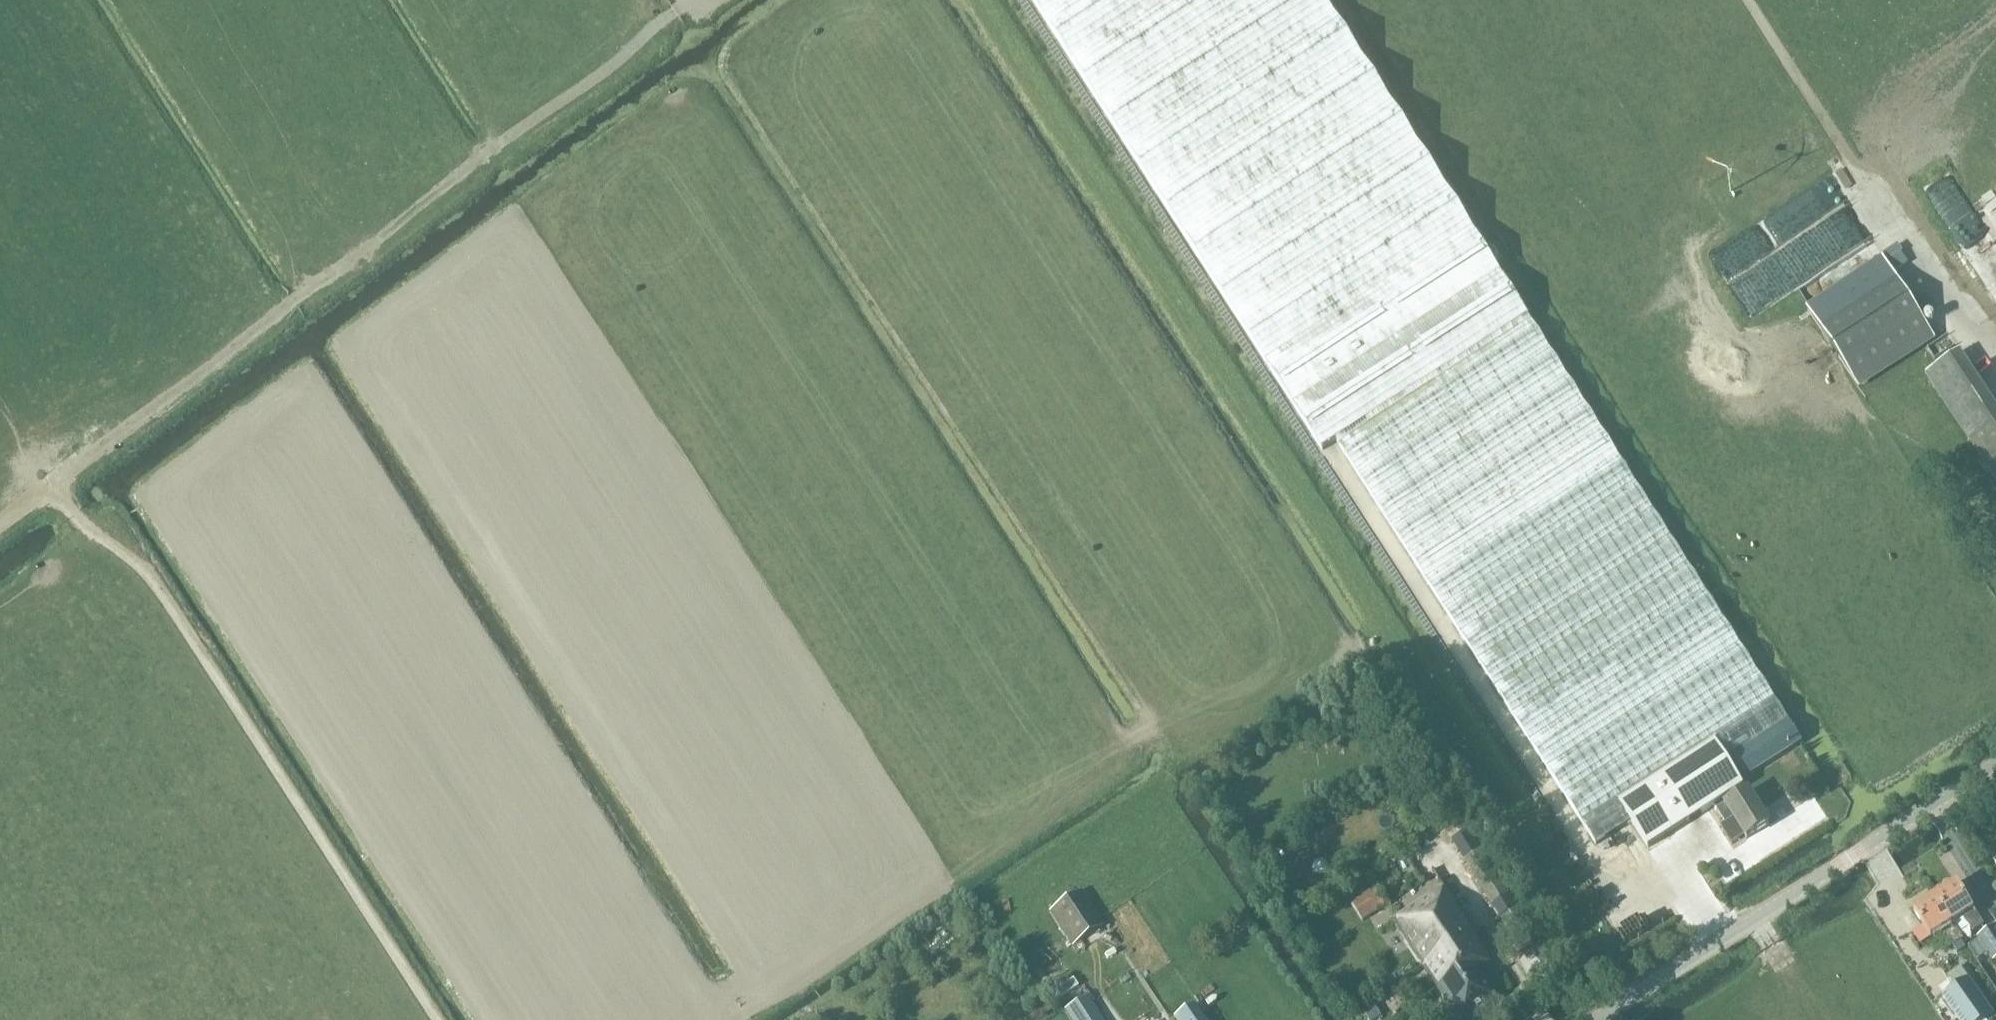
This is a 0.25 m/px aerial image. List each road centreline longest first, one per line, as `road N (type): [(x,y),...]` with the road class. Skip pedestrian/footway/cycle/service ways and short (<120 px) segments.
road 1 (track): [(1607,968),(980,0)]
road 2 (unclassified): [(1995,765),(1624,1005)]
road 3 (track): [(1748,0),(1866,185)]

